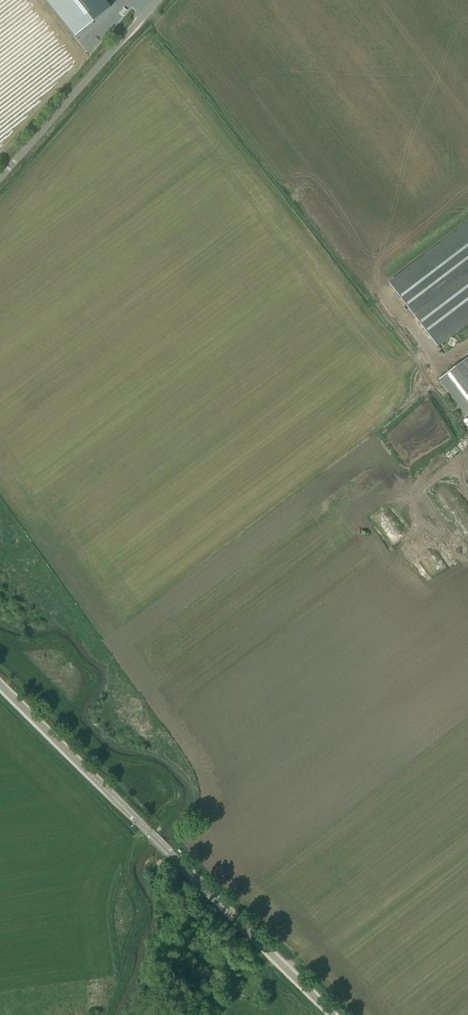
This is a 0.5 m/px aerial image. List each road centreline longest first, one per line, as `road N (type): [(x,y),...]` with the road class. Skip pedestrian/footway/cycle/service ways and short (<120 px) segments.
road 1 (unclassified): [(332,1014),(0,685)]
road 2 (unclassified): [(0,180),(158,0)]

